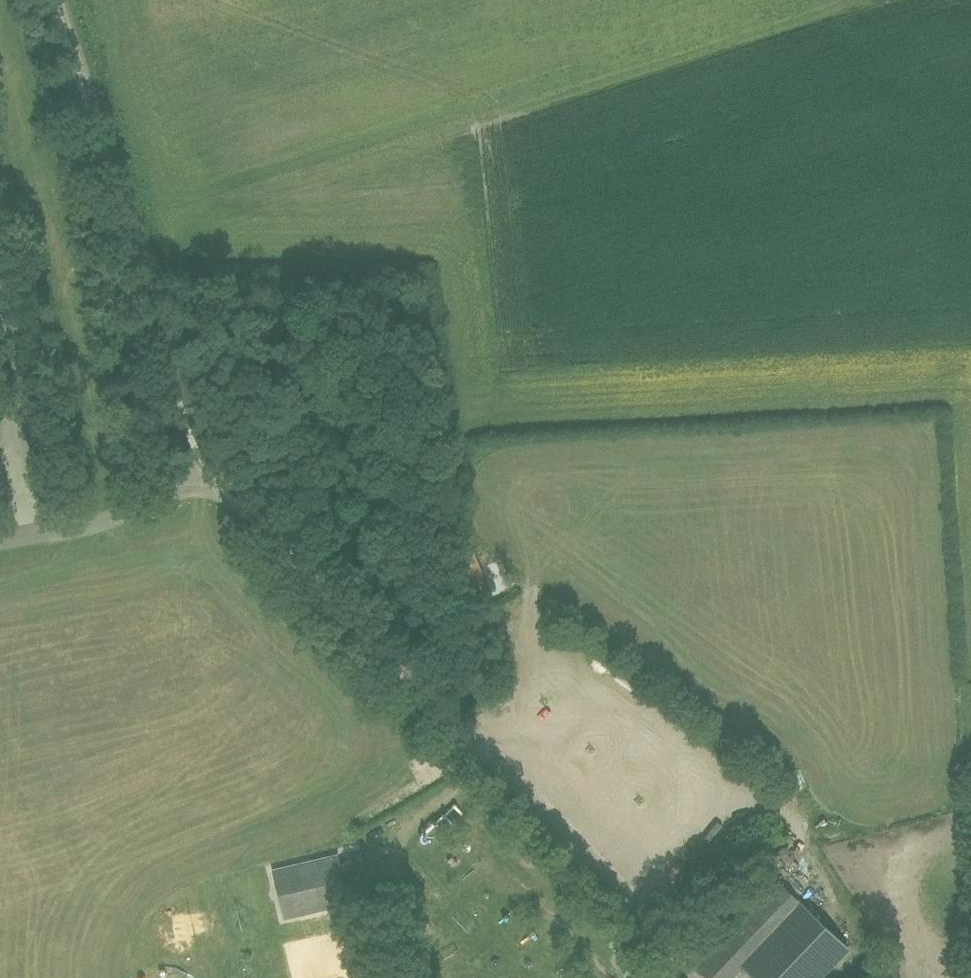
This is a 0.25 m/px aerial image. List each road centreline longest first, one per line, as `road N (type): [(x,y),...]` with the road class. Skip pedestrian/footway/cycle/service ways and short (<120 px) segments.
road 1 (track): [(473,743),(215,467),(193,426),(64,0)]
road 2 (unclassified): [(693,977),(473,743)]
road 3 (track): [(0,542),(131,513),(208,472)]

